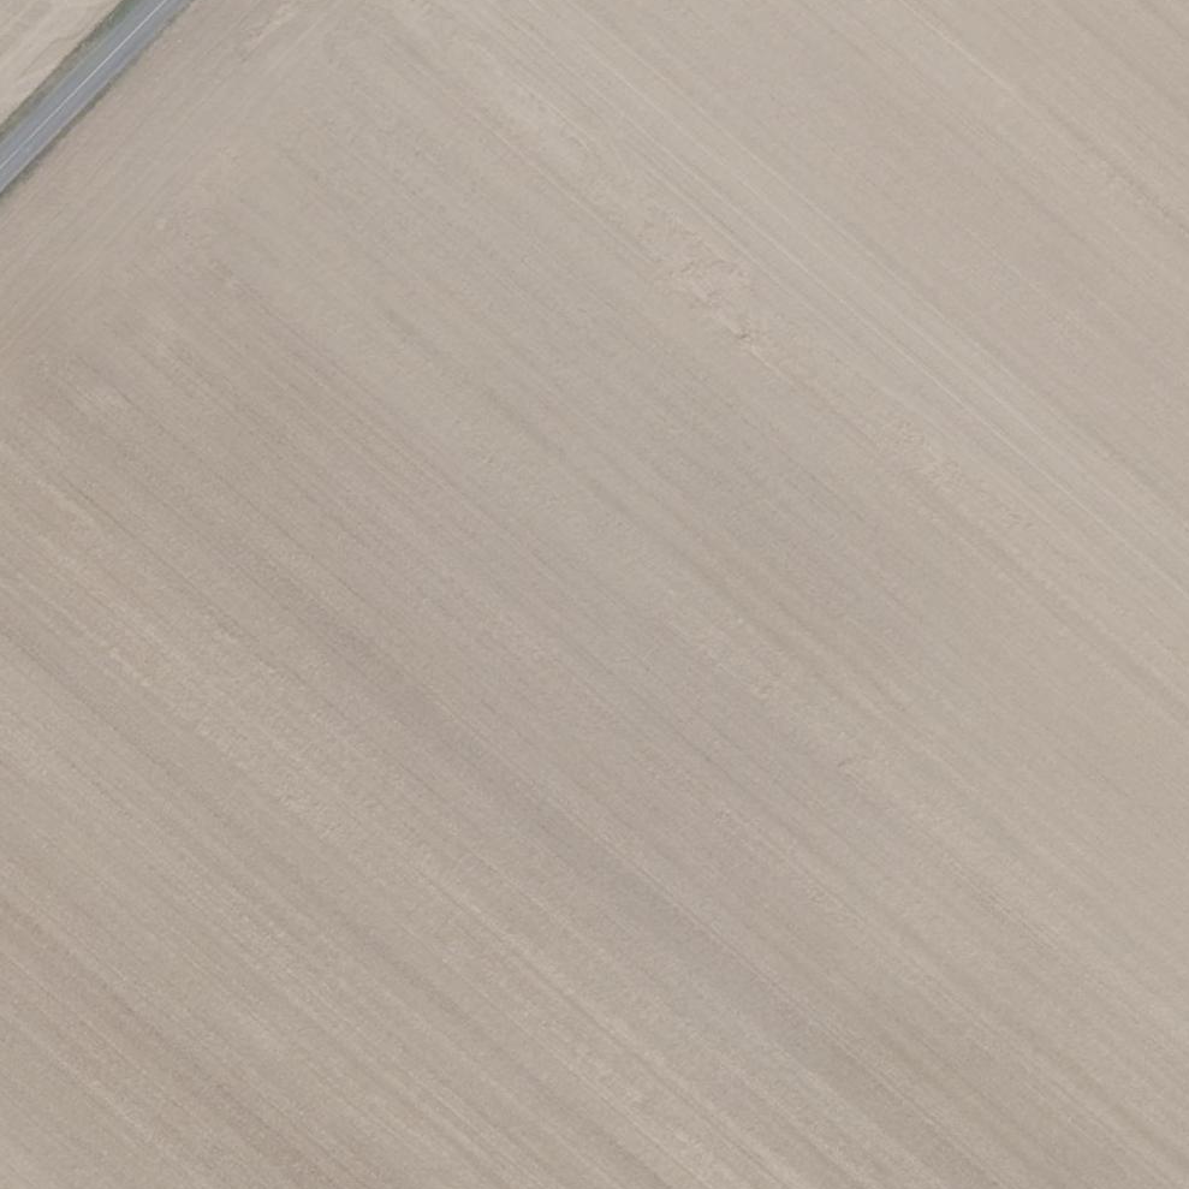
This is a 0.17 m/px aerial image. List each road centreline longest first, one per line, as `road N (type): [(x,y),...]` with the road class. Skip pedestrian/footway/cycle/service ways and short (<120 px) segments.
road 1 (tertiary): [(0,168),(166,0)]

